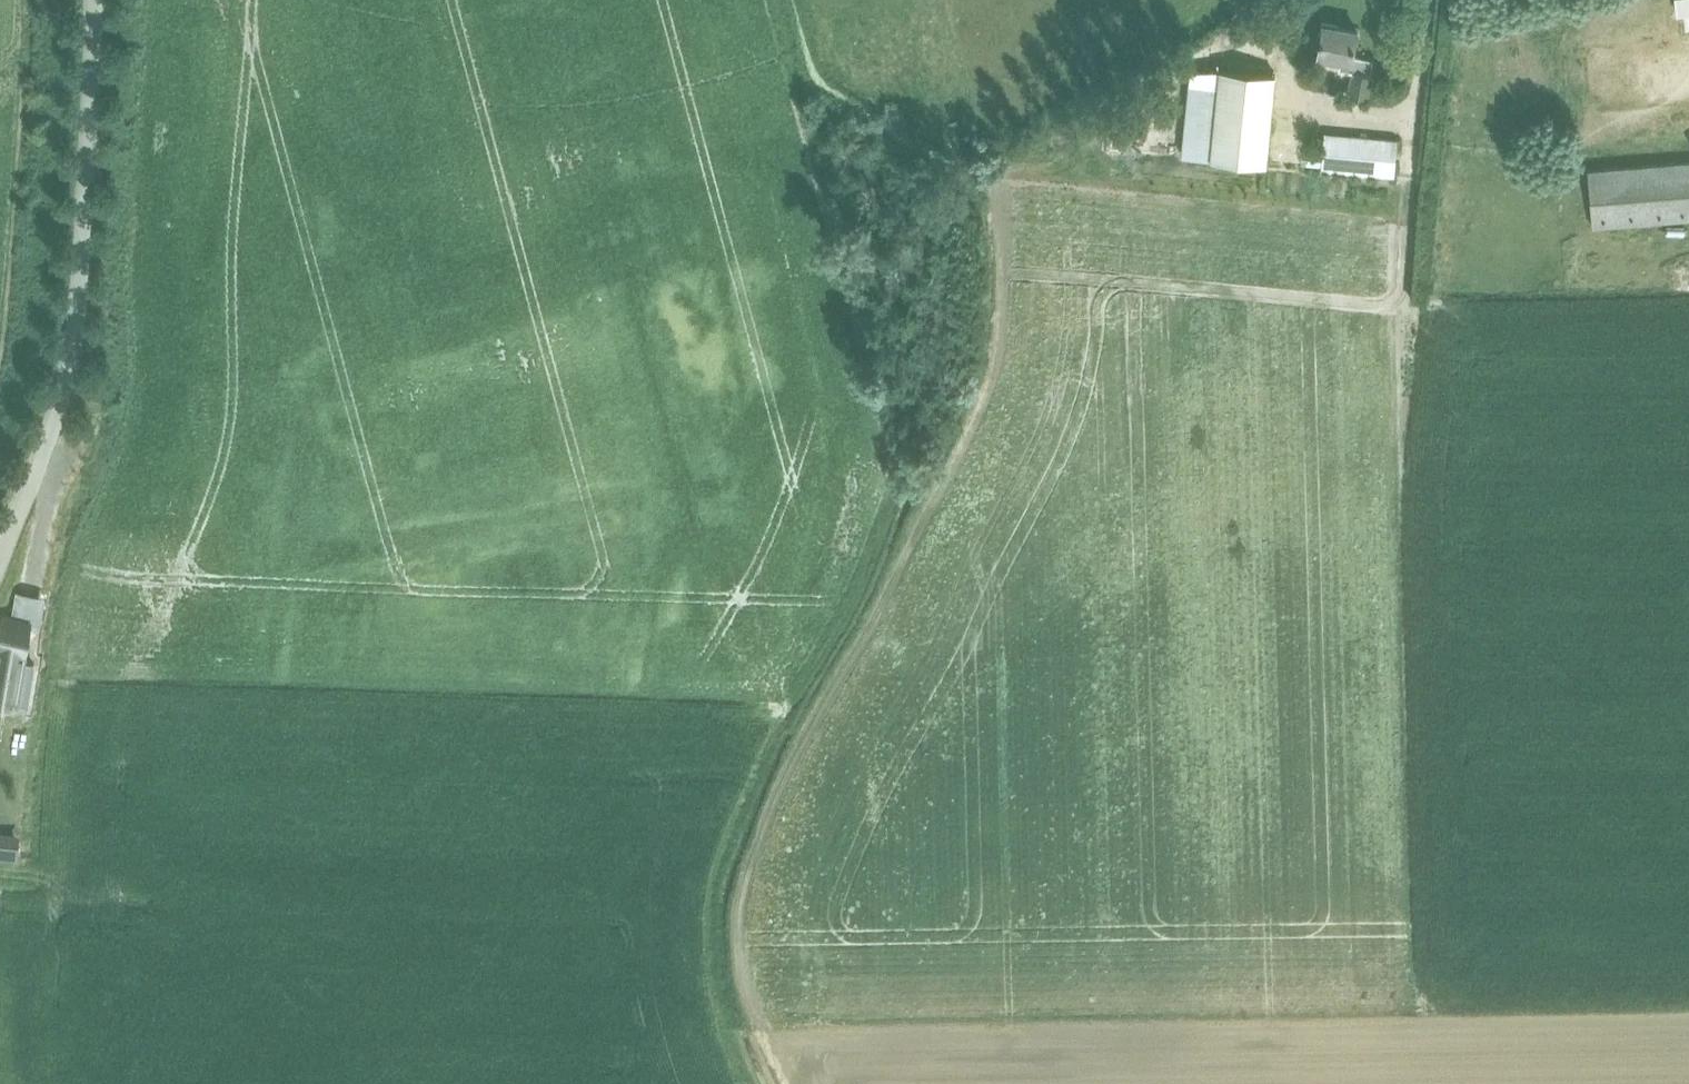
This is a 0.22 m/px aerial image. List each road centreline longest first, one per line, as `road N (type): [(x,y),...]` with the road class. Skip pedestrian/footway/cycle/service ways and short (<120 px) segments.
road 1 (tertiary): [(0,572),(73,382),(96,37),(92,0)]

